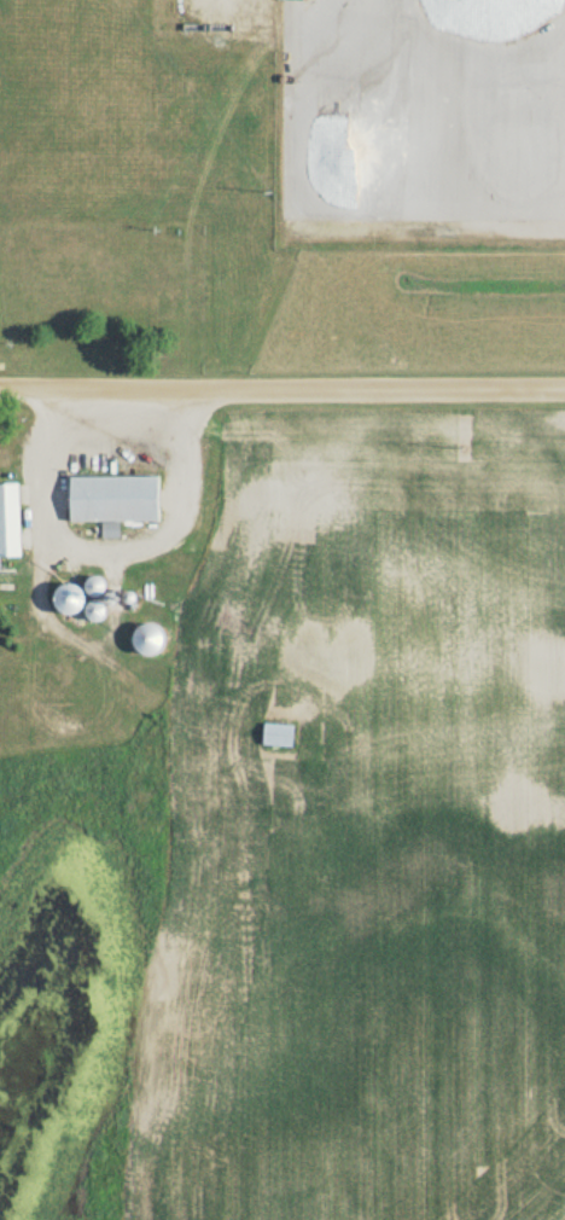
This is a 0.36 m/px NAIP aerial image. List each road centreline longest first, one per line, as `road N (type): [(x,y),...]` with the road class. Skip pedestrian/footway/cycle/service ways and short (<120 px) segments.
road 1 (residential): [(564,388),(0,388)]

